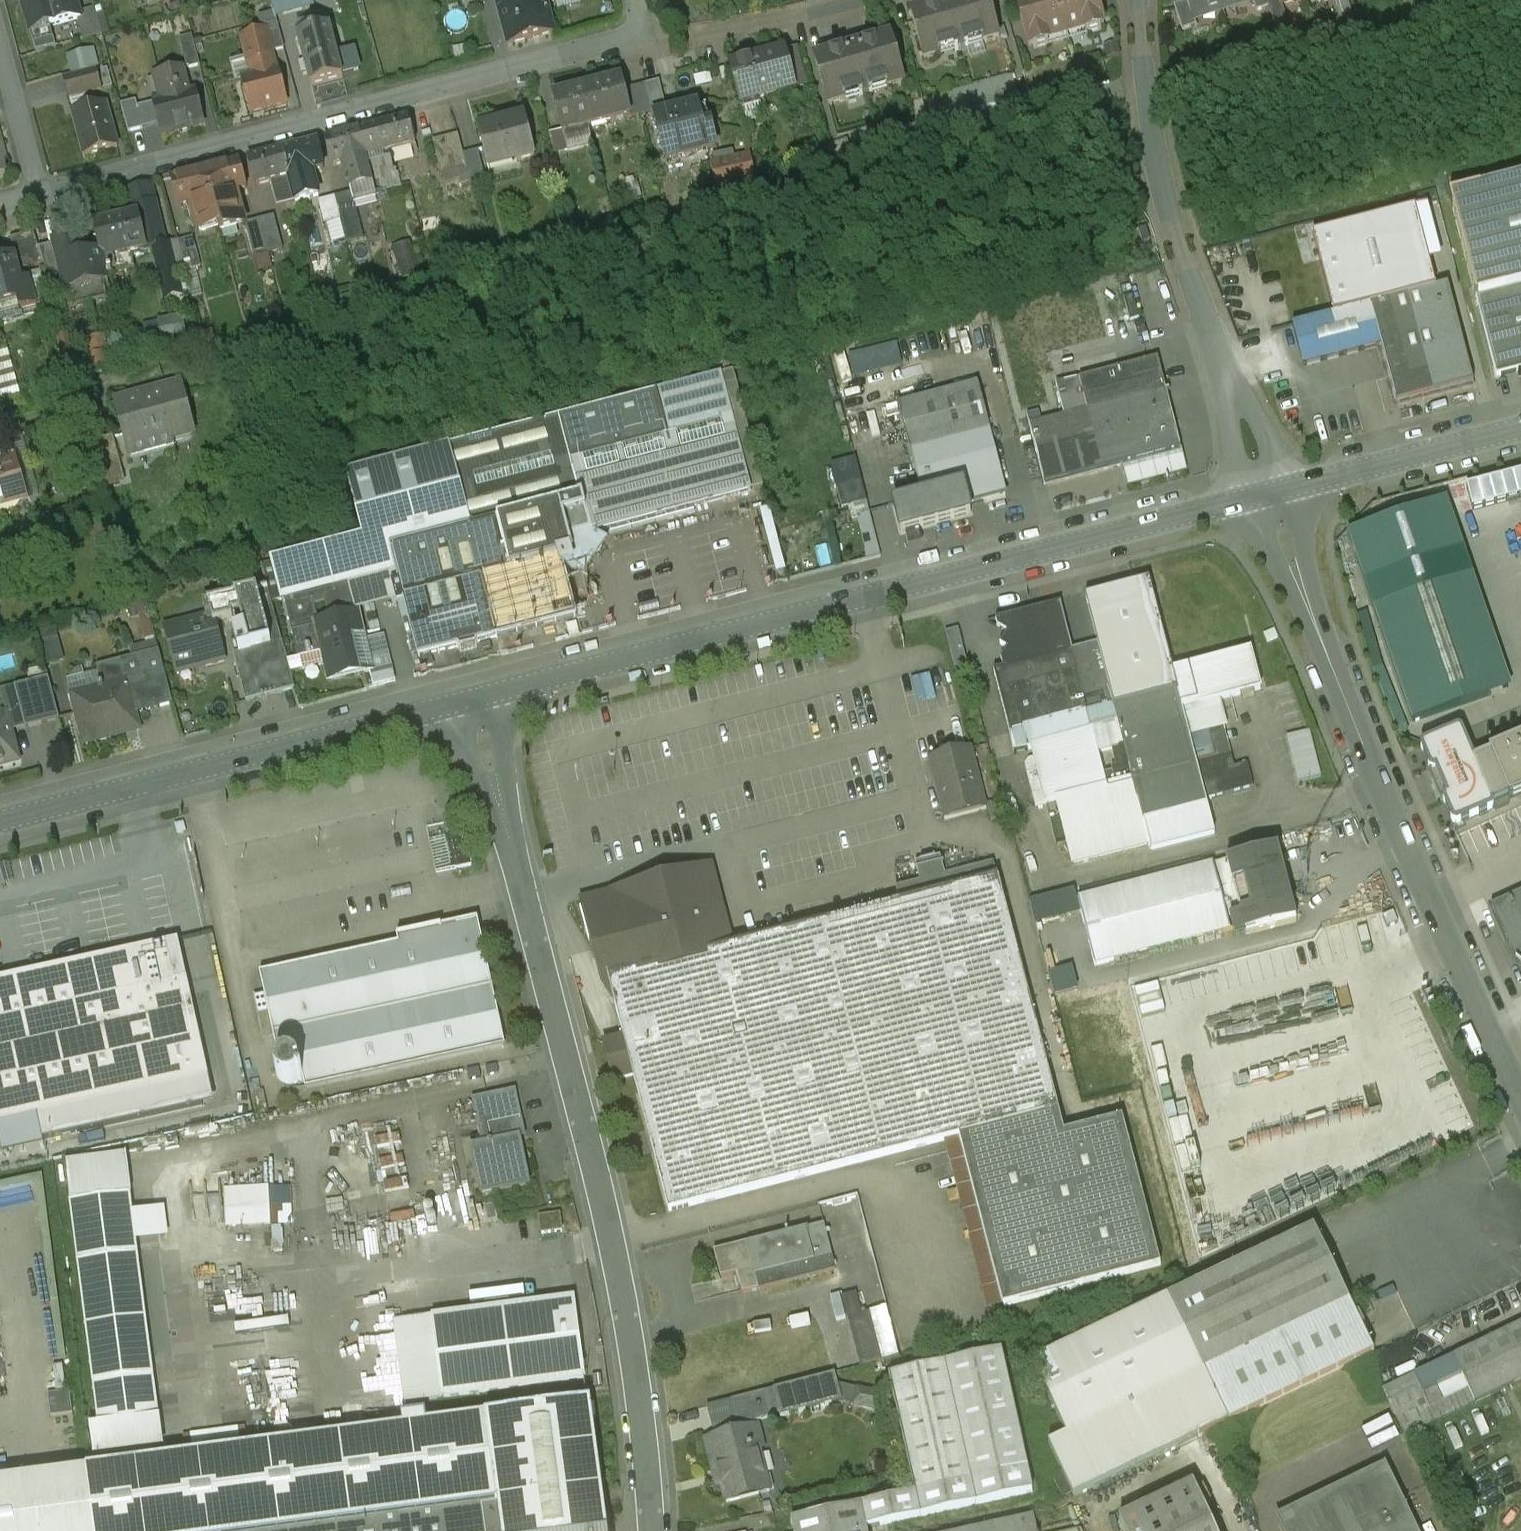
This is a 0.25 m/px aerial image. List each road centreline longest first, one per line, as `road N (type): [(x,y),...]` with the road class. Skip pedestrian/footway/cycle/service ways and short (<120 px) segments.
road 1 (unclassified): [(473,697),(602,1190),(629,1321),(653,1530)]
road 2 (unclassified): [(473,697),(1267,492)]
road 3 (residential): [(40,195),(647,35),(638,0)]
road 4 (unclassified): [(1520,1086),(1411,850),(1267,492)]
road 5 (residential): [(1267,492),(1166,200),(1139,0)]
road 6 (unclassified): [(0,822),(473,697)]
road 7 (unclassified): [(1267,492),(1520,428)]
road 8 (residential): [(40,195),(0,46)]

